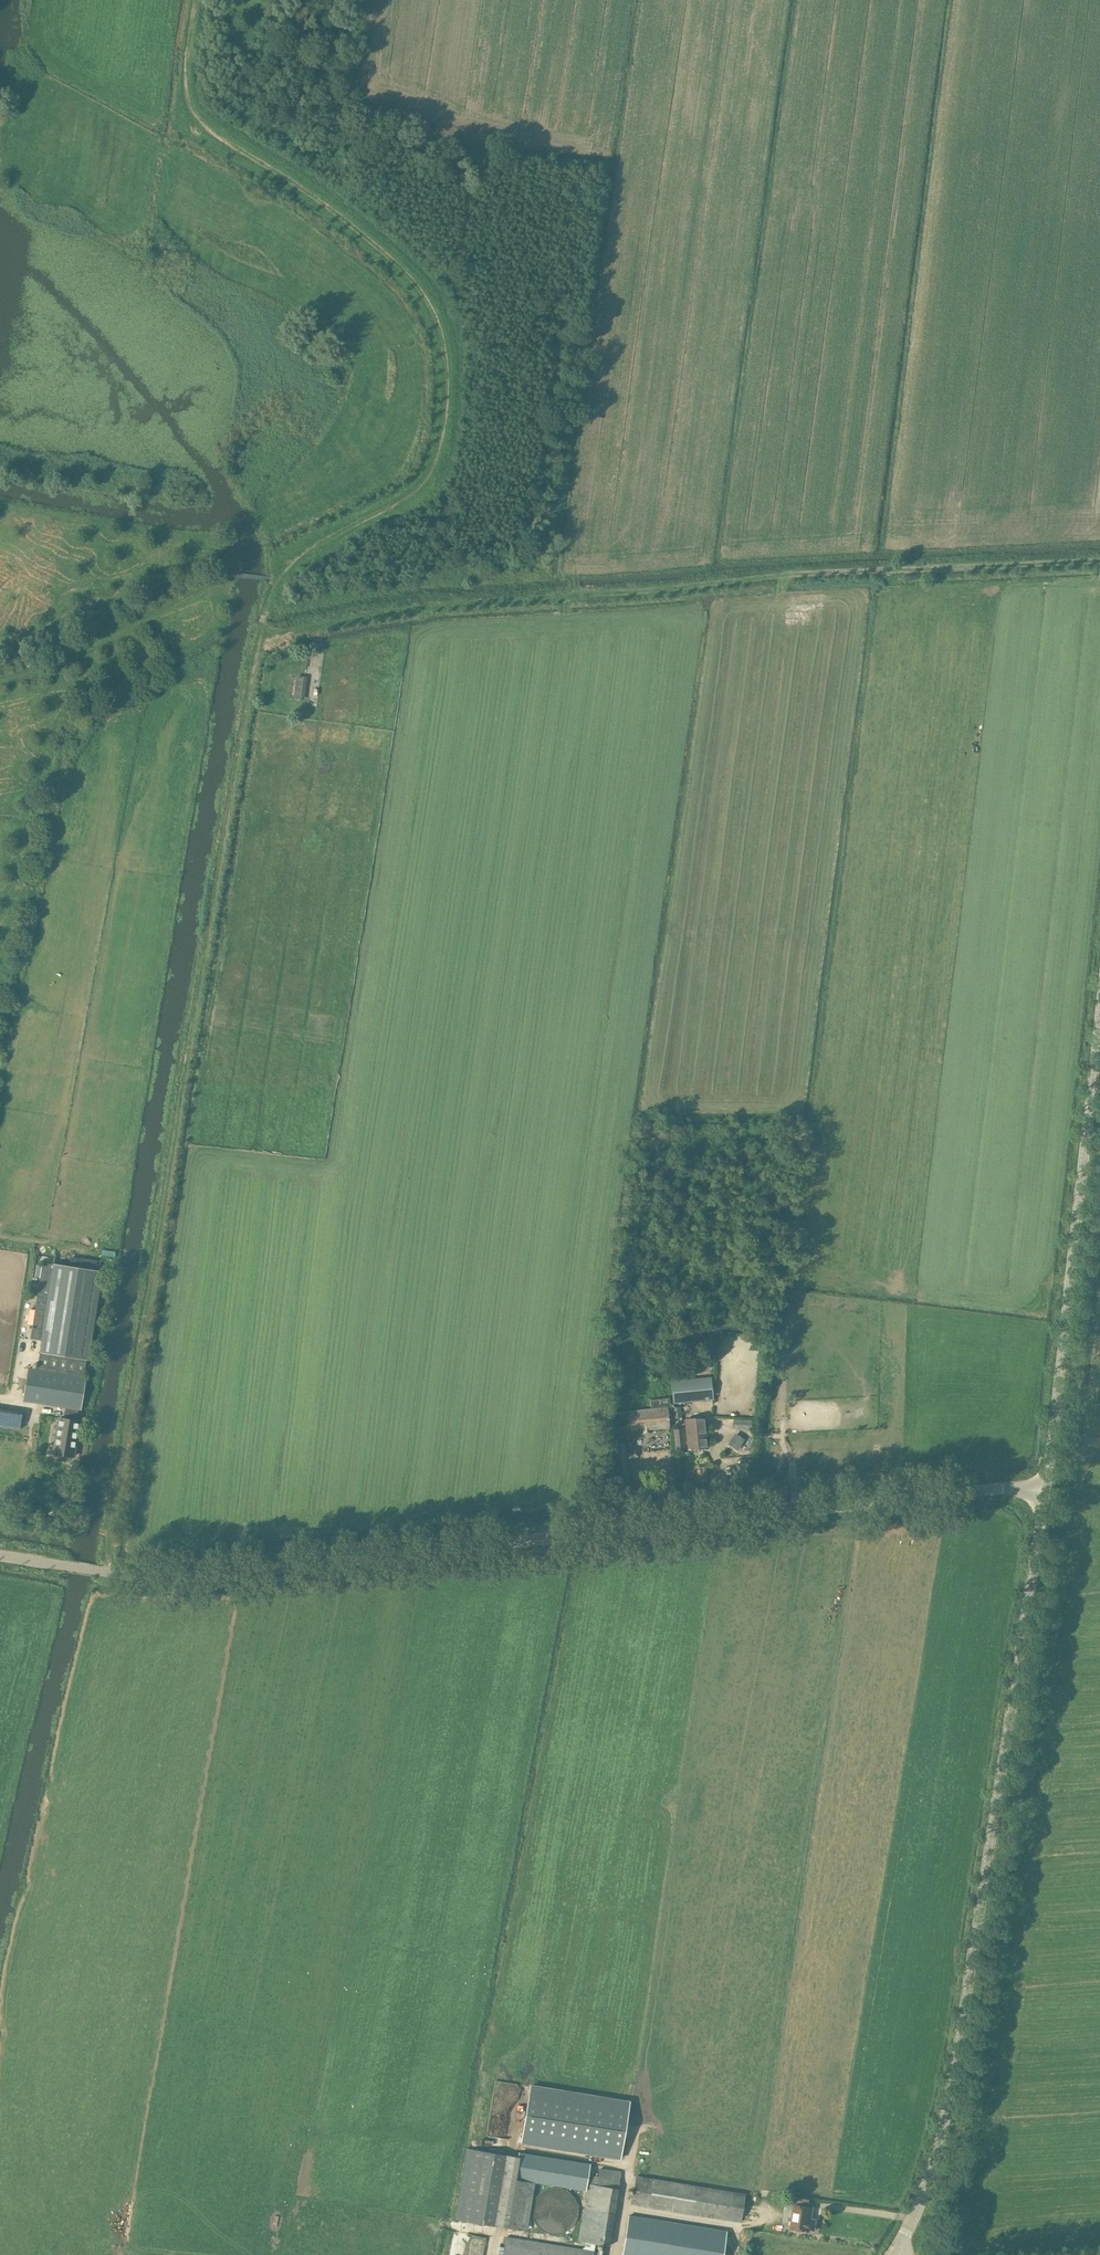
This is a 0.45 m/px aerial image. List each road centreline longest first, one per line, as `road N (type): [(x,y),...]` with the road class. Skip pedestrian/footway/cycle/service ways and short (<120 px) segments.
road 1 (unclassified): [(97,1571),(211,1575),(1041,1484)]
road 2 (unclassified): [(892,2254),(944,2146),(1041,1484)]
road 3 (unclassified): [(1041,1484),(1099,984)]

